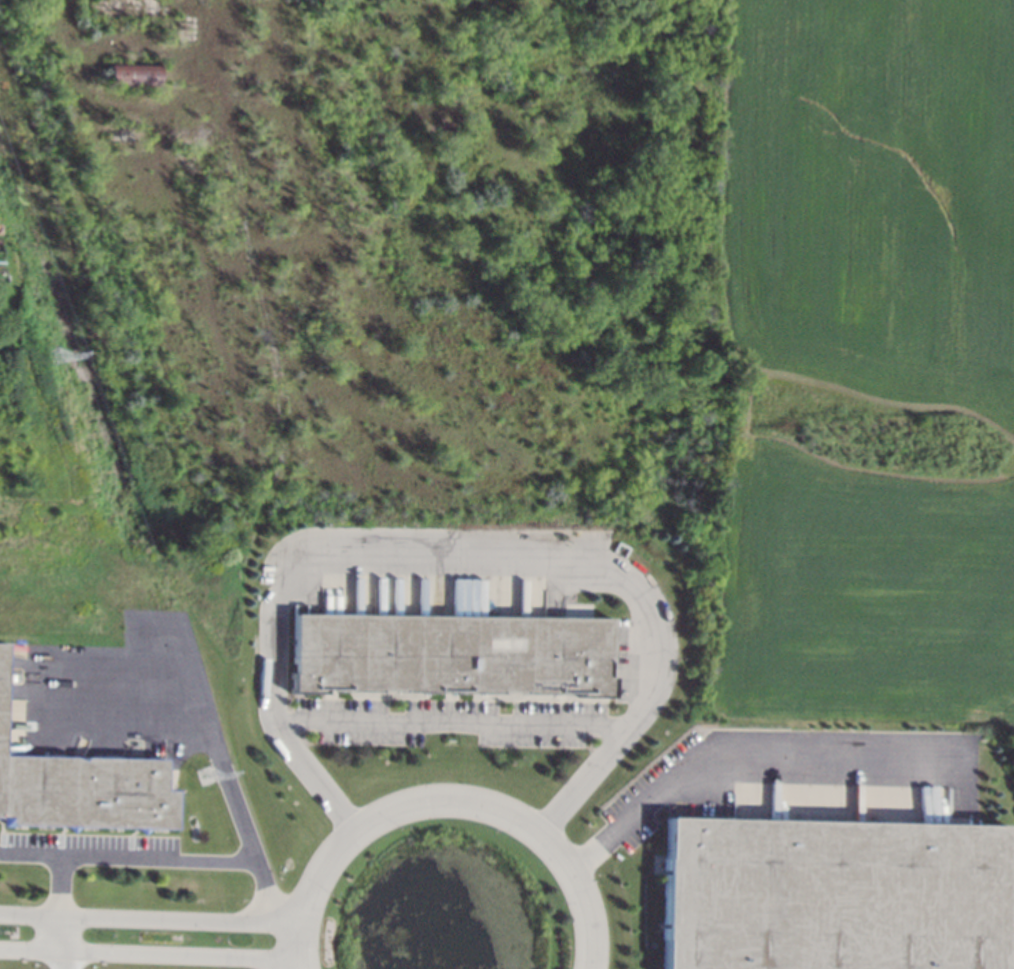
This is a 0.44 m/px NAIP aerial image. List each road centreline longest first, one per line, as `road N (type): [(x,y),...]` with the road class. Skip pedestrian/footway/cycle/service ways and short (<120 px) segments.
road 1 (residential): [(591,968),(593,925),(576,876),(543,835),(498,809),(447,800),(395,809),(350,835),(317,876),(300,925),(300,968)]
road 2 (residential): [(300,925),(0,914)]
road 3 (residential): [(0,949),(298,962)]

